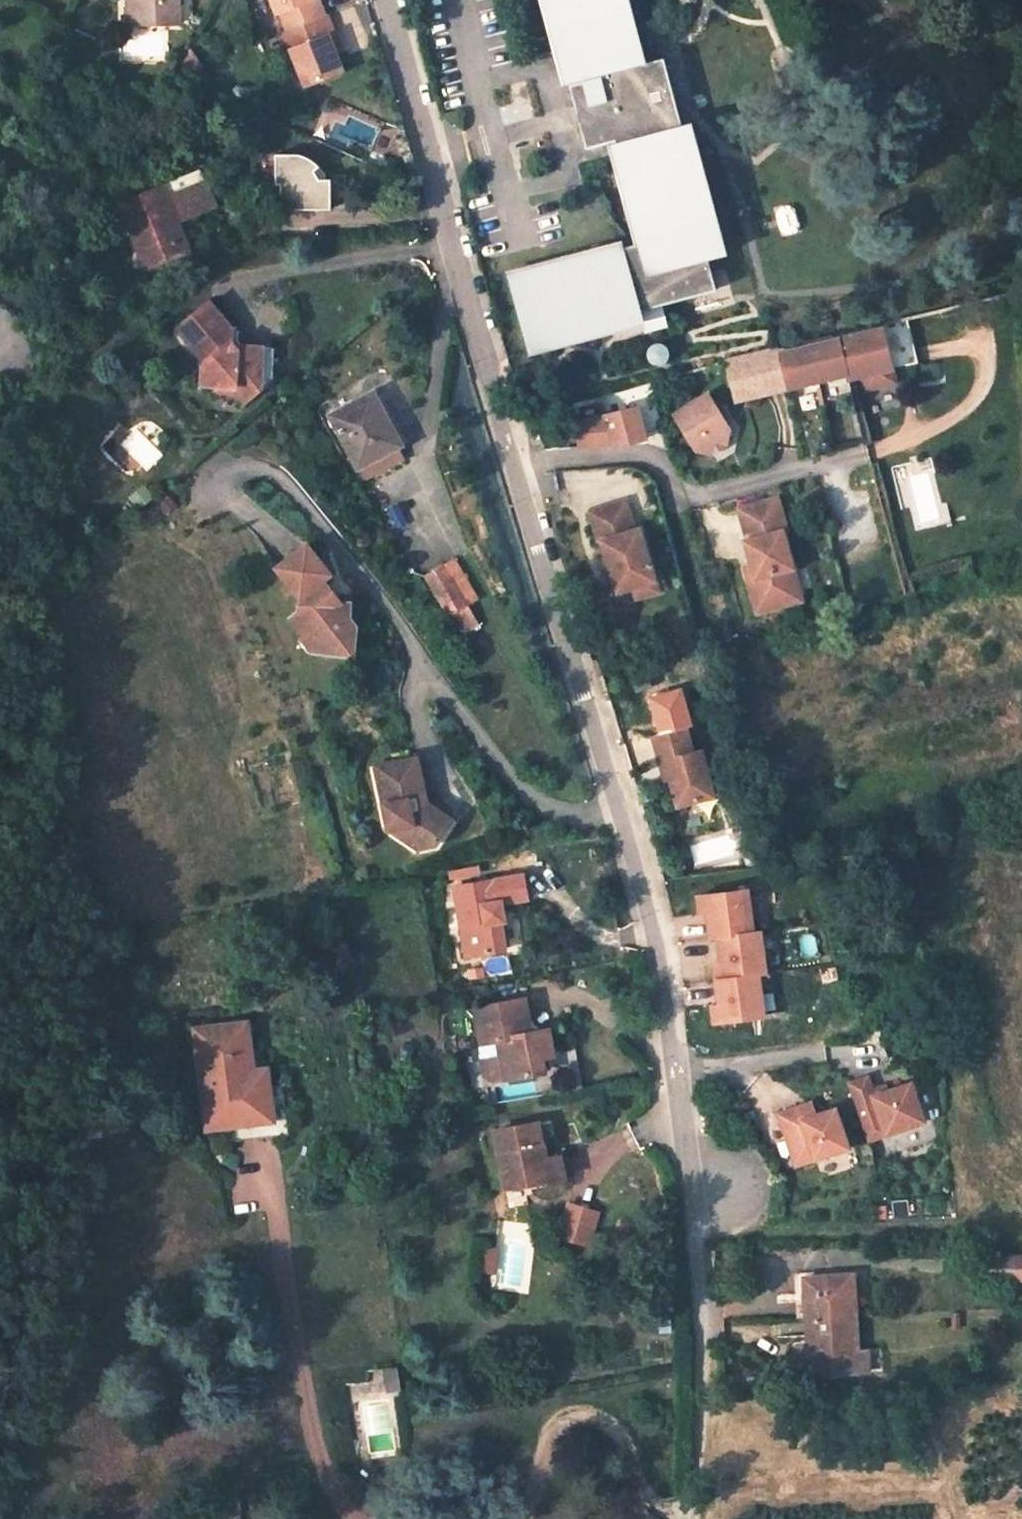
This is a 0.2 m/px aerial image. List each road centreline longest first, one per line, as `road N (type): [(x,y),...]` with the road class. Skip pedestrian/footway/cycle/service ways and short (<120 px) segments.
road 1 (residential): [(674,1071),(657,952),(516,472)]
road 2 (residential): [(516,472),(390,0)]
road 3 (residential): [(694,1515),(701,1399),(691,1189),(674,1071)]
road 4 (residential): [(516,472),(656,457),(680,498),(831,459),(853,541)]
road 5 (residential): [(674,1071),(817,1056)]

